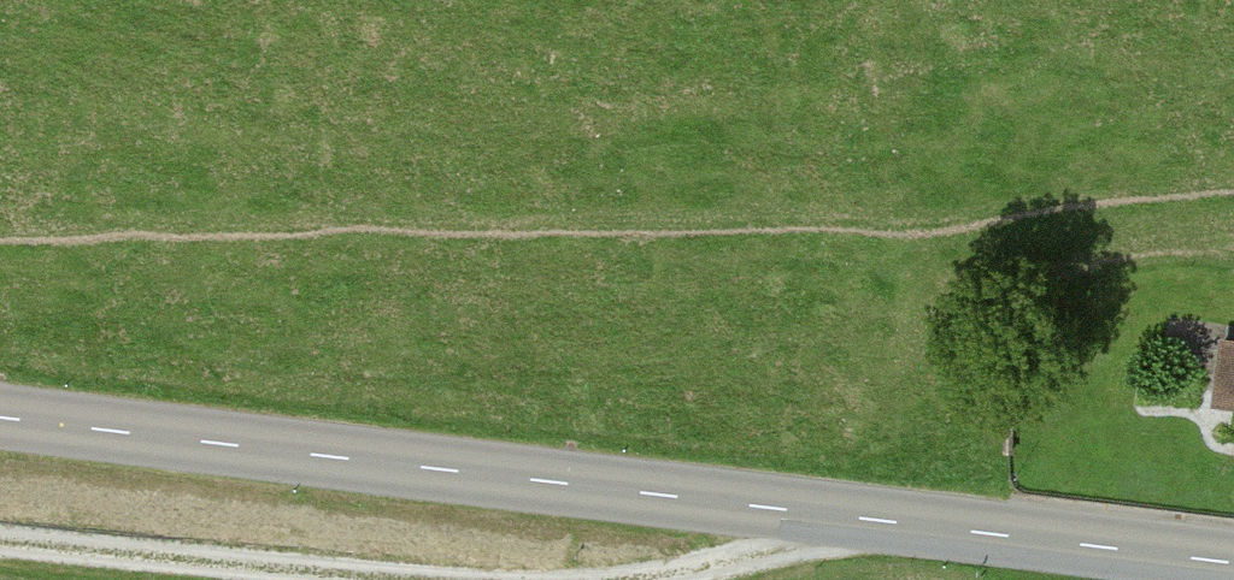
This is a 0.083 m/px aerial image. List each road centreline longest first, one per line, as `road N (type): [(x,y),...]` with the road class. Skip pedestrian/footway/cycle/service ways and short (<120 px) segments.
road 1 (tertiary): [(0,418),(1233,565)]
road 2 (track): [(0,545),(383,579)]
road 3 (track): [(672,579),(906,523)]

